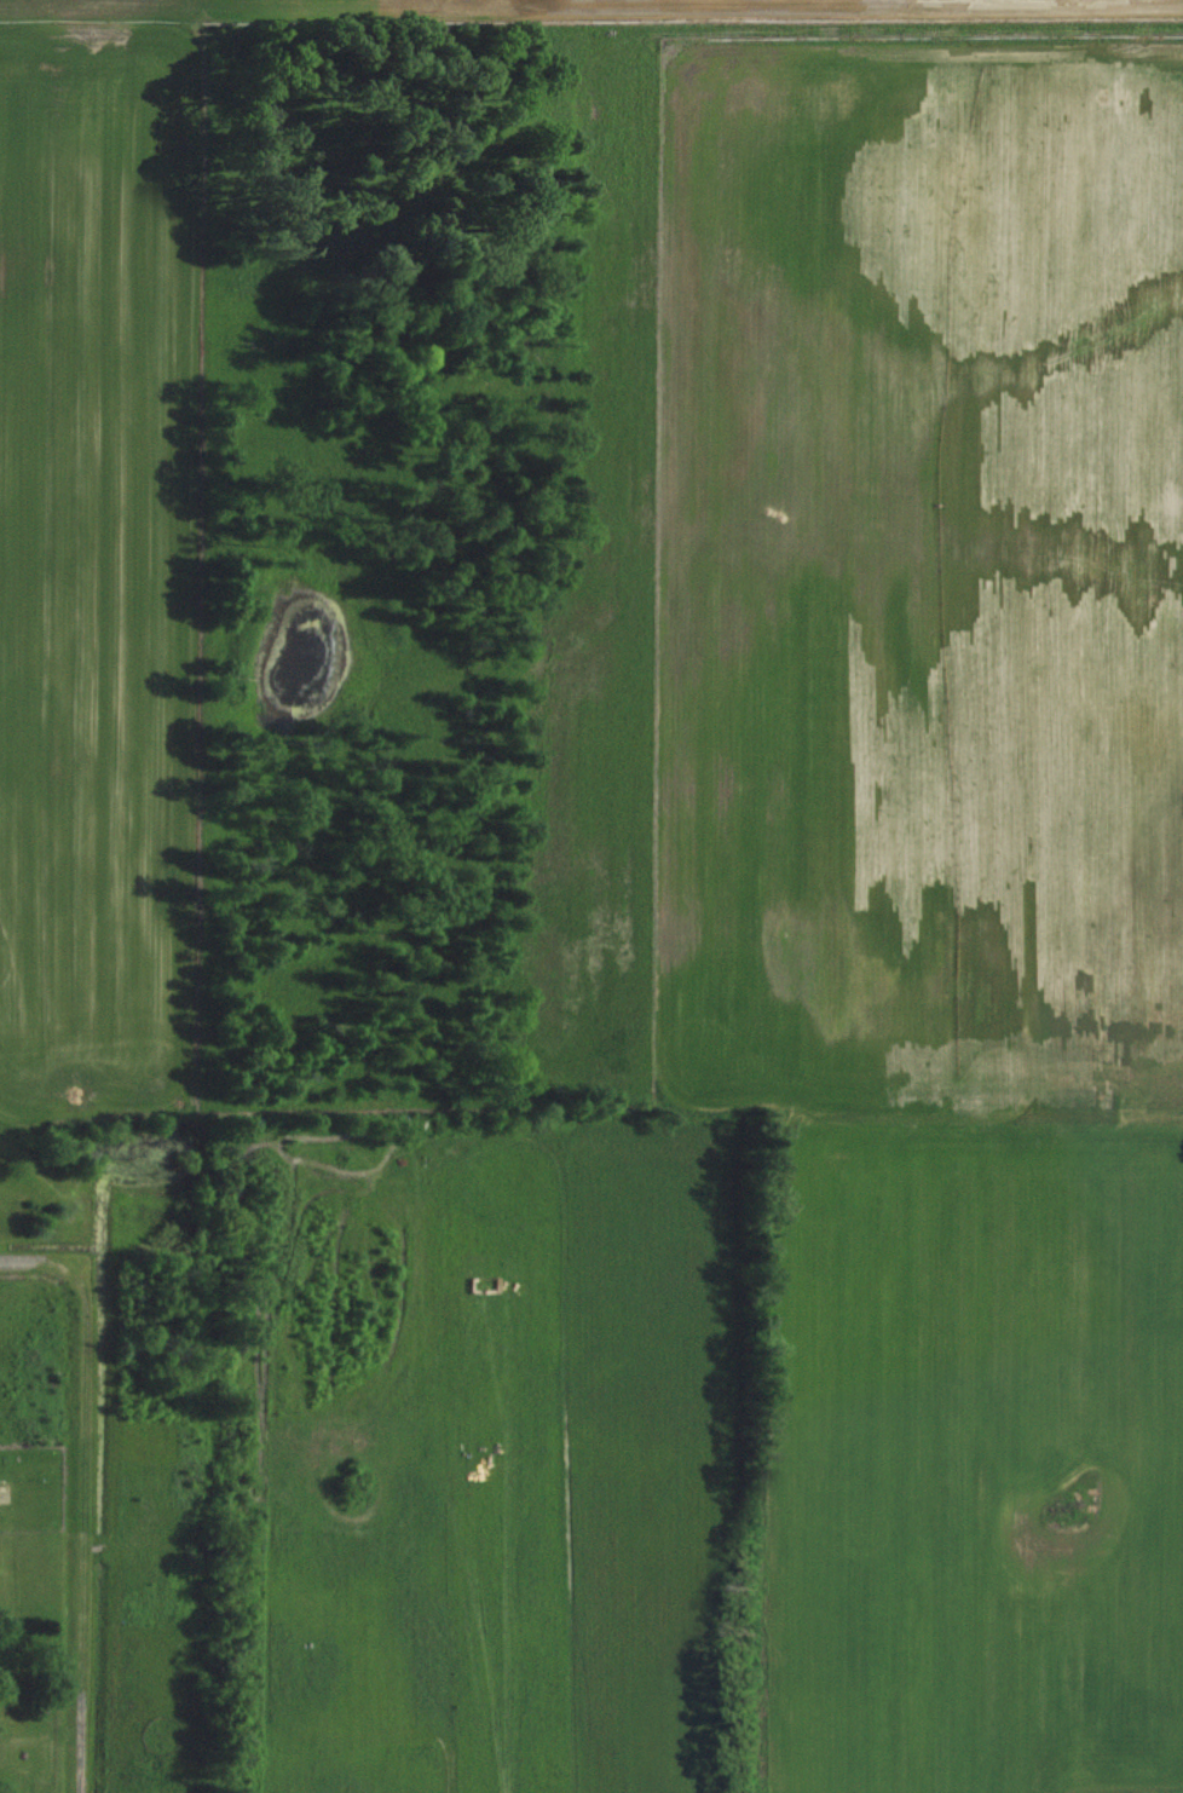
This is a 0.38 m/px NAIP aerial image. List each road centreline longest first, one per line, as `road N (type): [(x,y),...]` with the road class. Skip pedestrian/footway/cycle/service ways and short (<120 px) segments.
road 1 (residential): [(86,1792),(85,1262)]

